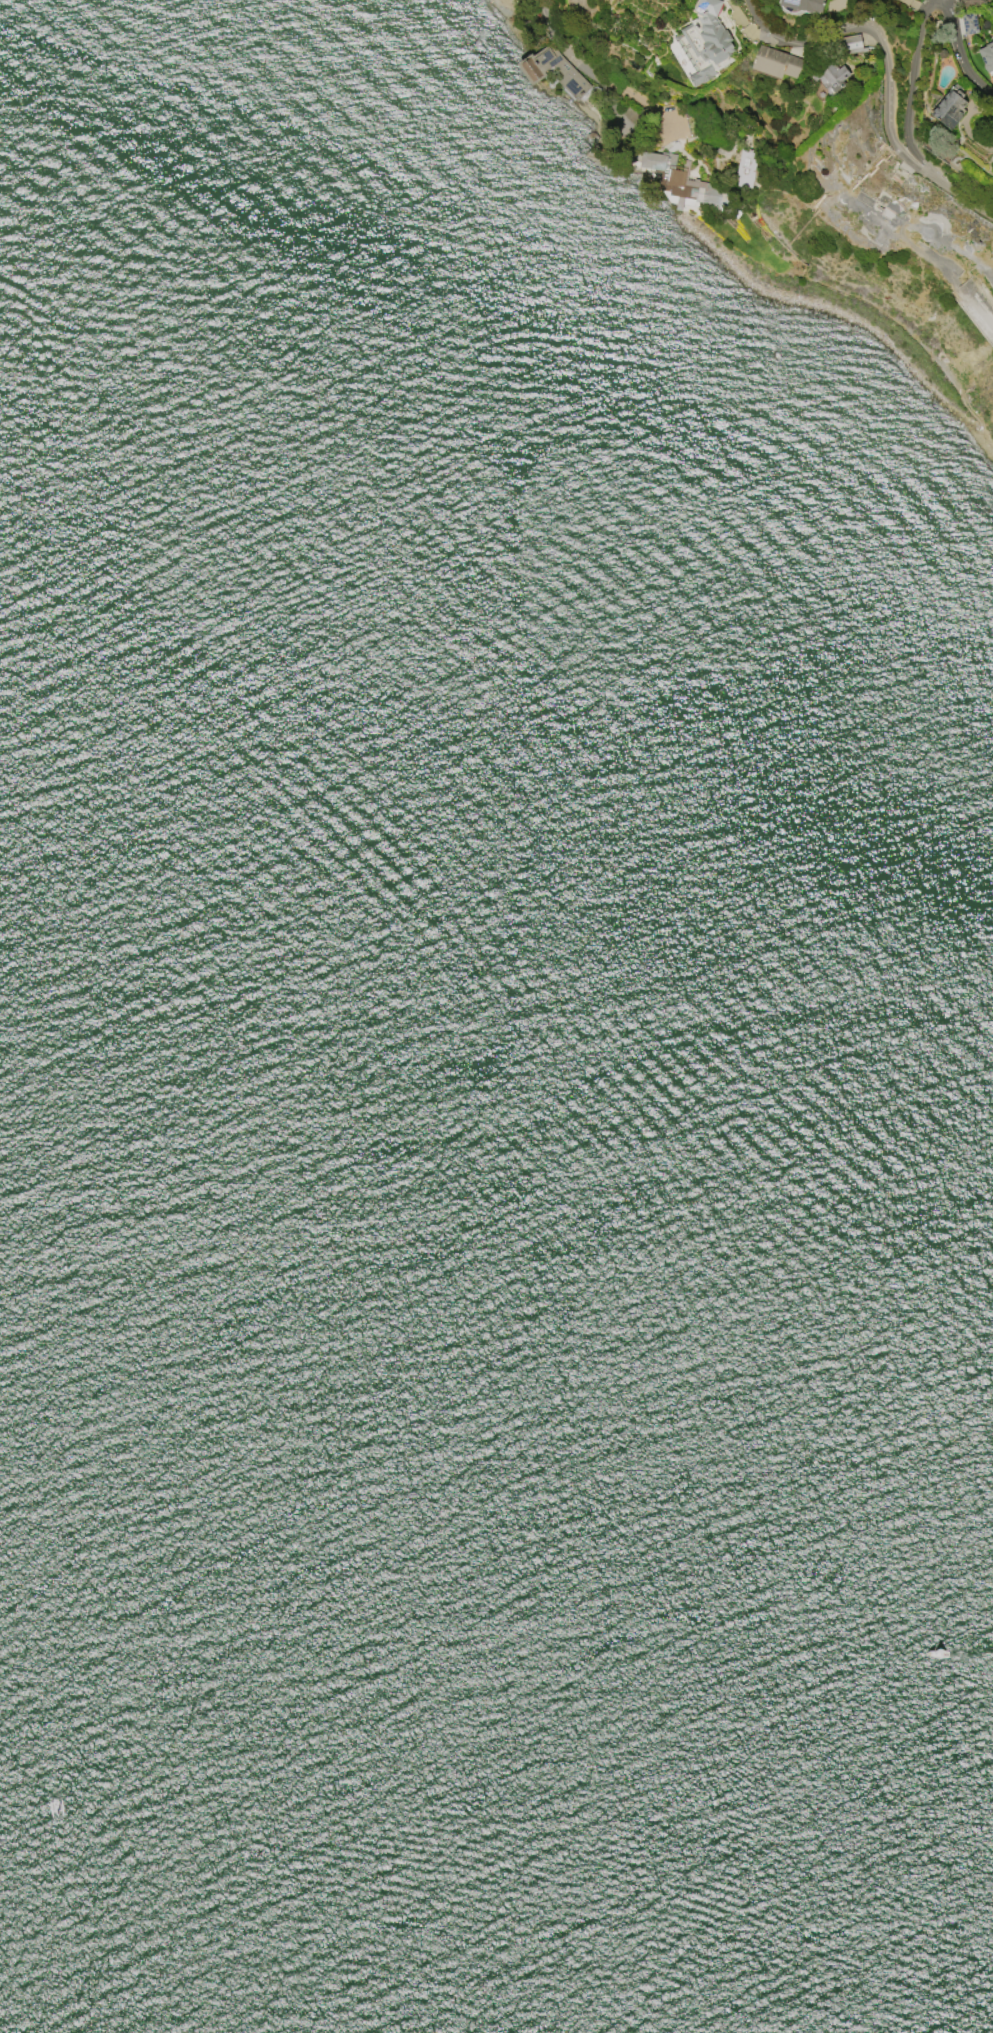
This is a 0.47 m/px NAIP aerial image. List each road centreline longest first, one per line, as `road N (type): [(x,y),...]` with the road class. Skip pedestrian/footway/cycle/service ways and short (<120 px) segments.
road 1 (residential): [(747,0),(756,22),(792,40),(810,43),(856,28),(876,33),(892,139),(992,223)]
road 2 (residential): [(933,0),(917,42),(906,134),(952,193)]

